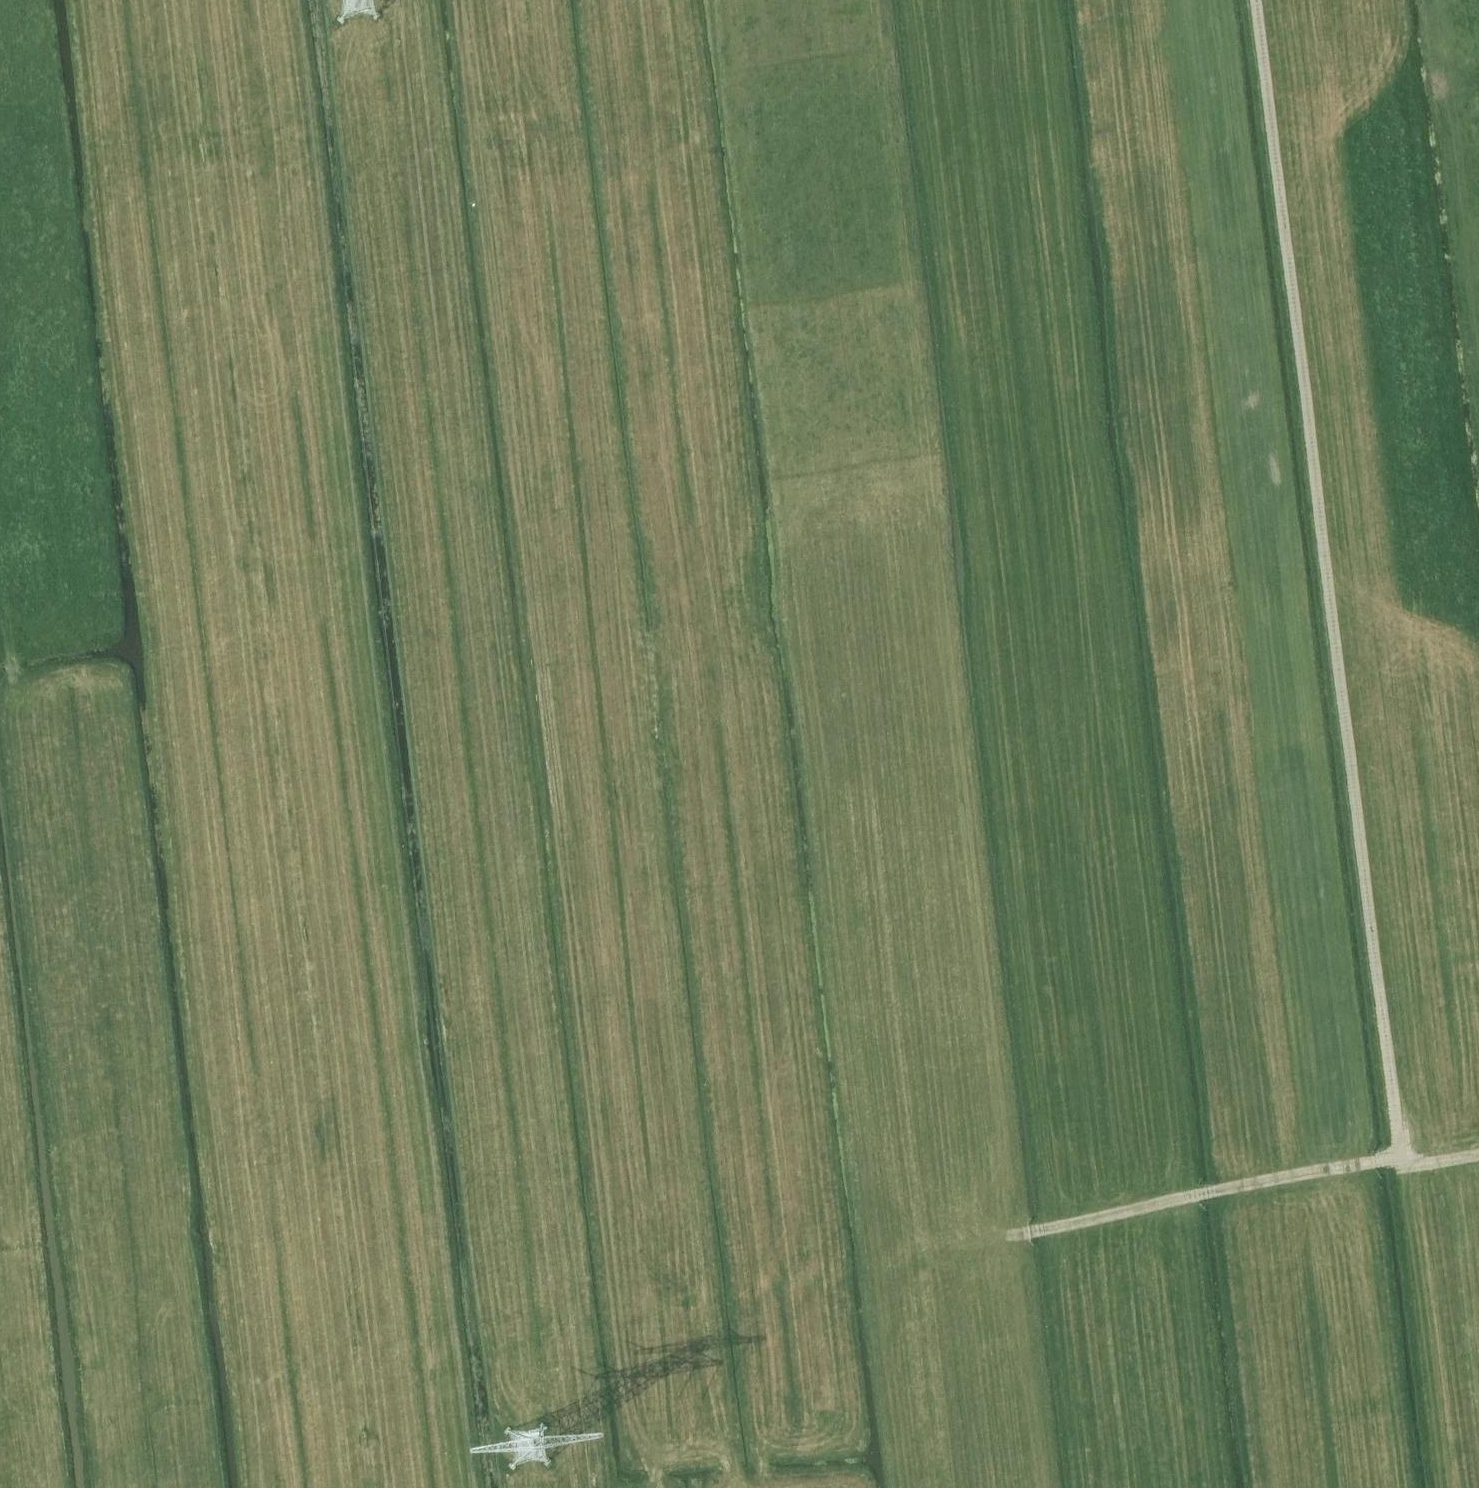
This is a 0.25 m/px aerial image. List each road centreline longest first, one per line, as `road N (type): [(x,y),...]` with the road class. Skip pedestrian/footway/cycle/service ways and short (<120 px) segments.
road 1 (track): [(1257,0),(1401,1164),(1478,1152)]
road 2 (track): [(1026,1233),(1400,1157)]

